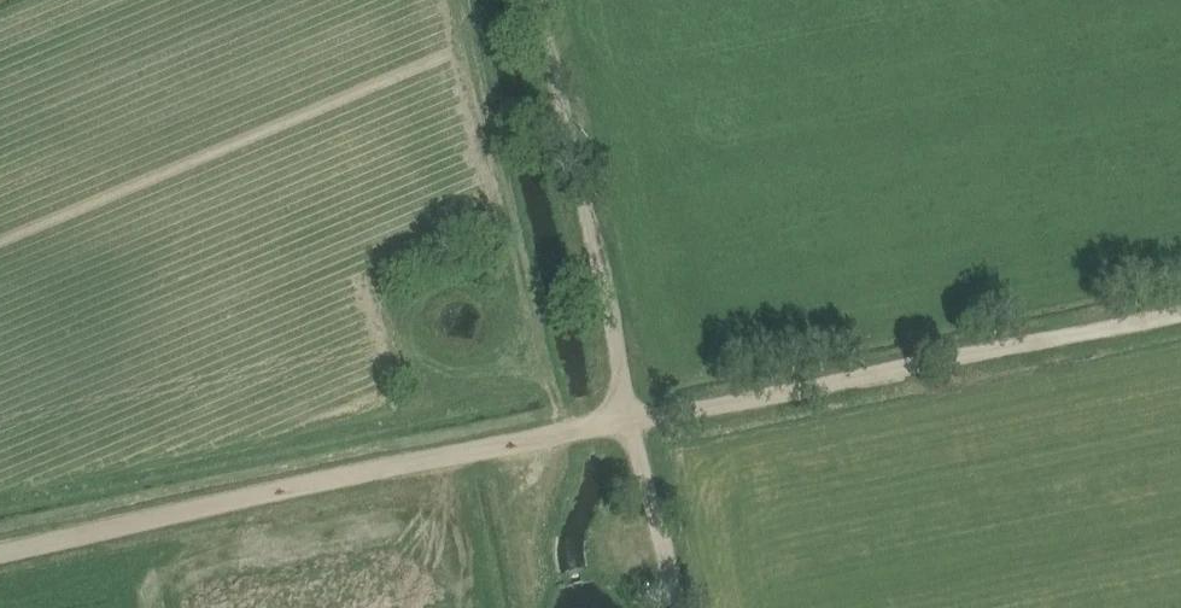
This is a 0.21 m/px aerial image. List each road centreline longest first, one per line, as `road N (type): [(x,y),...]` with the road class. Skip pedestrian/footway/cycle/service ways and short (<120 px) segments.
road 1 (track): [(0,551),(630,422)]
road 2 (track): [(630,422),(1180,305)]
road 3 (track): [(630,422),(547,0)]
road 4 (track): [(630,422),(674,607)]

